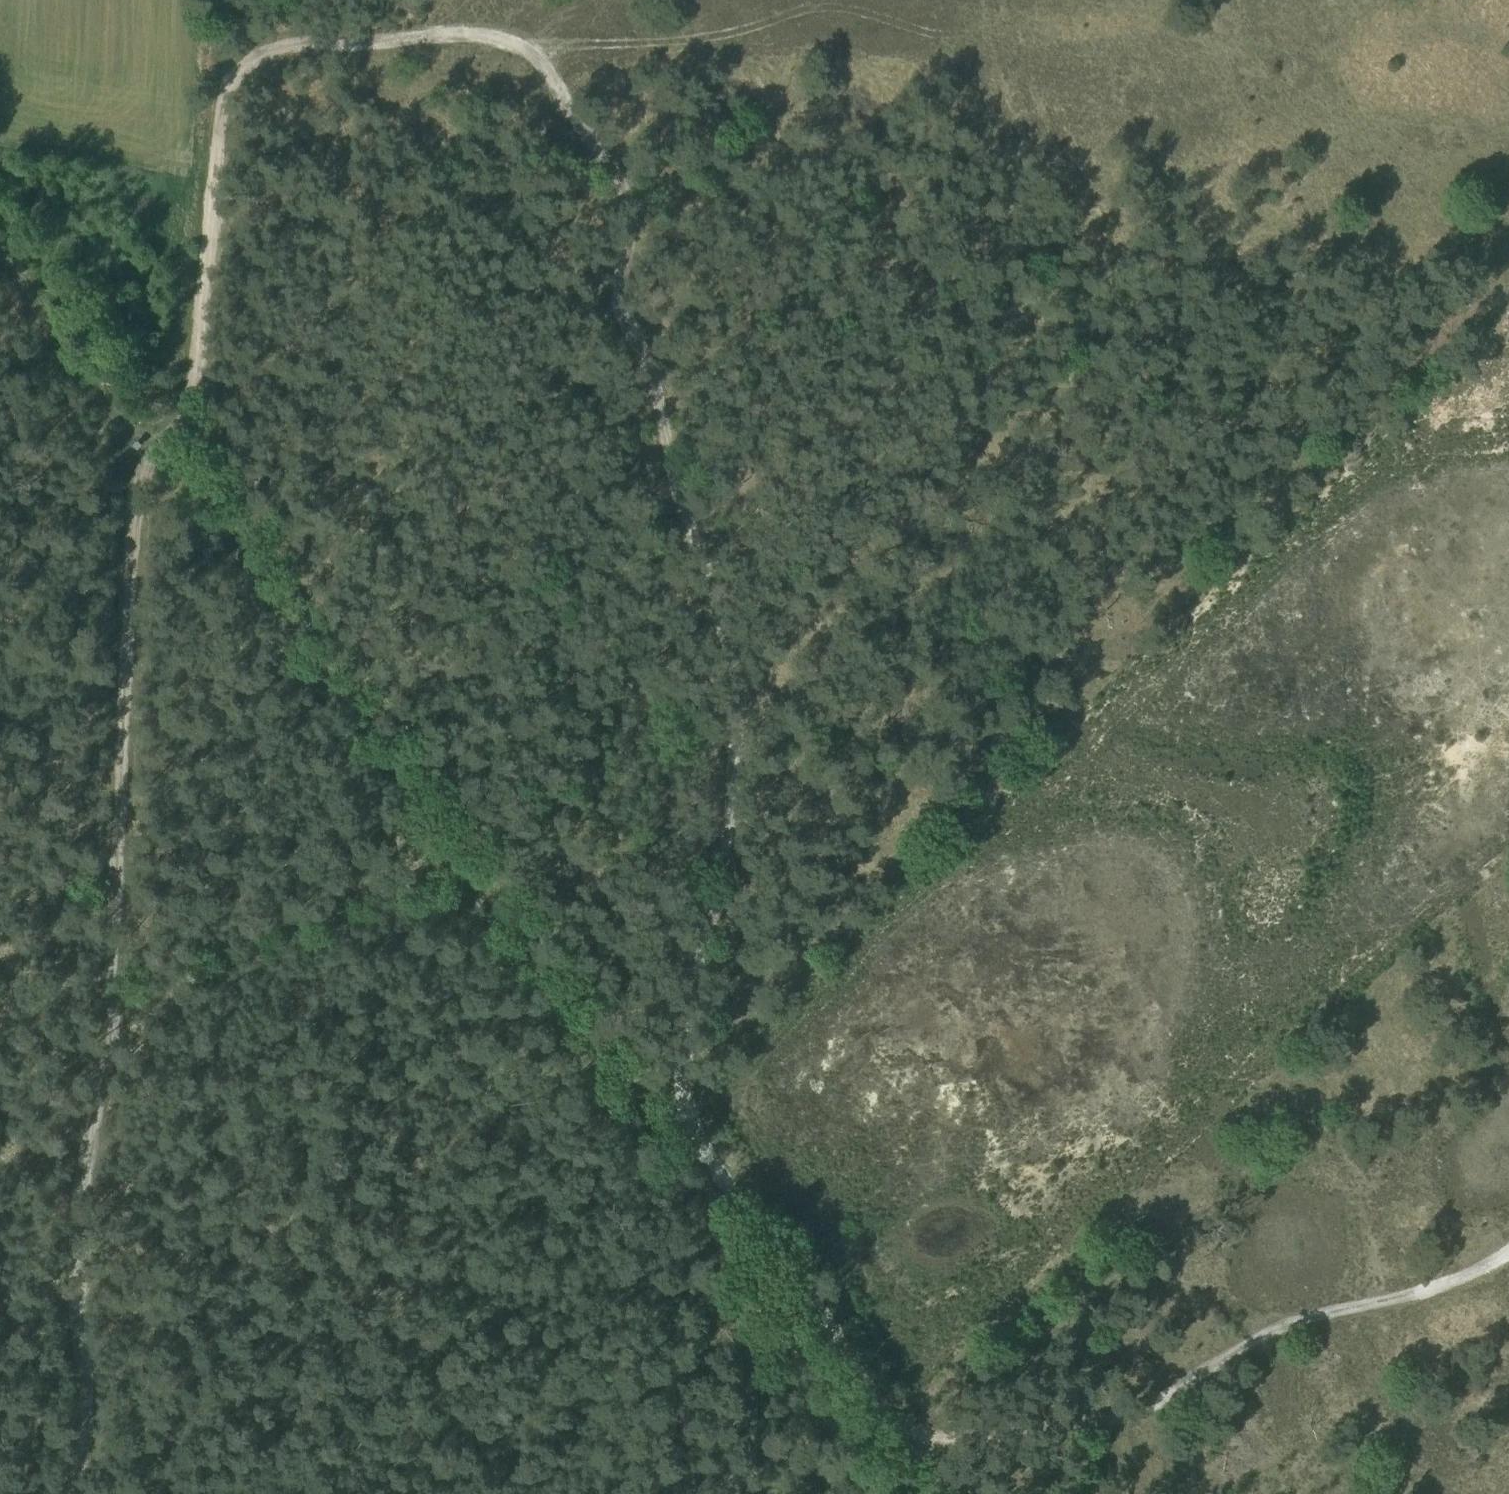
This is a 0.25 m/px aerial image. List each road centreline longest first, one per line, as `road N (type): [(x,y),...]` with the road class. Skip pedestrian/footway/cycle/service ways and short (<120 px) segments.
road 1 (track): [(63,1493),(142,468),(155,437),(197,400),(225,92),(275,39),(419,28),(495,43),(542,73),(584,126),(626,216),(631,357),(733,661),(739,737),(676,1070),(690,1121),(877,1386),(939,1458)]
road 2 (track): [(939,1458),(1044,1451),(1099,1424),(1170,1370),(1508,1261)]

